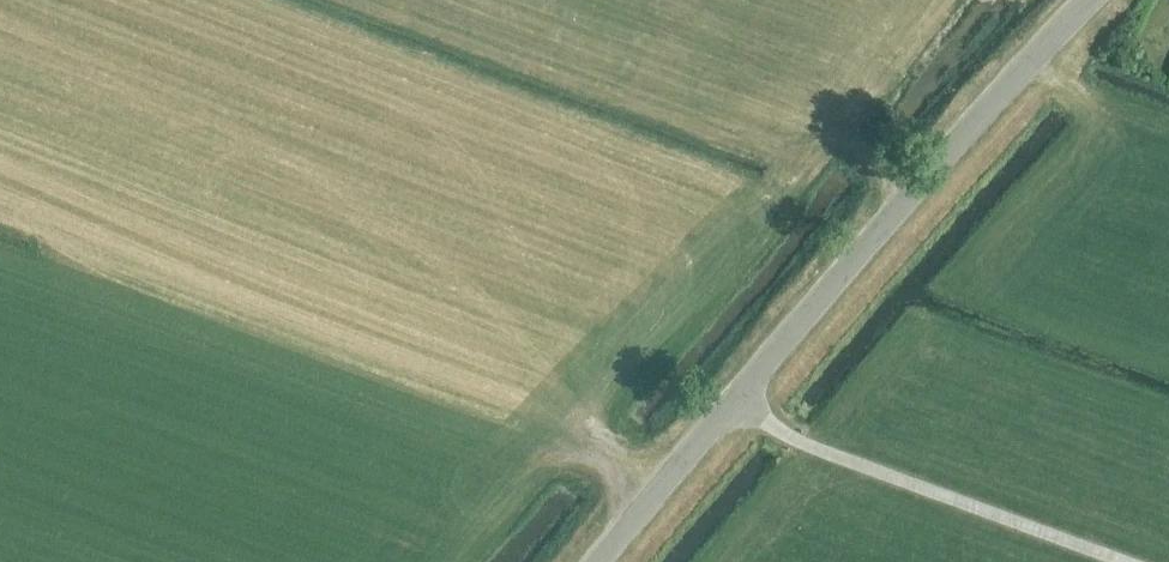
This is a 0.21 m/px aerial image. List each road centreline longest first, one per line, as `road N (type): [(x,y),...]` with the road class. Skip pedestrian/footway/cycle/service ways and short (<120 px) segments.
road 1 (tertiary): [(596,561),(1089,0)]

